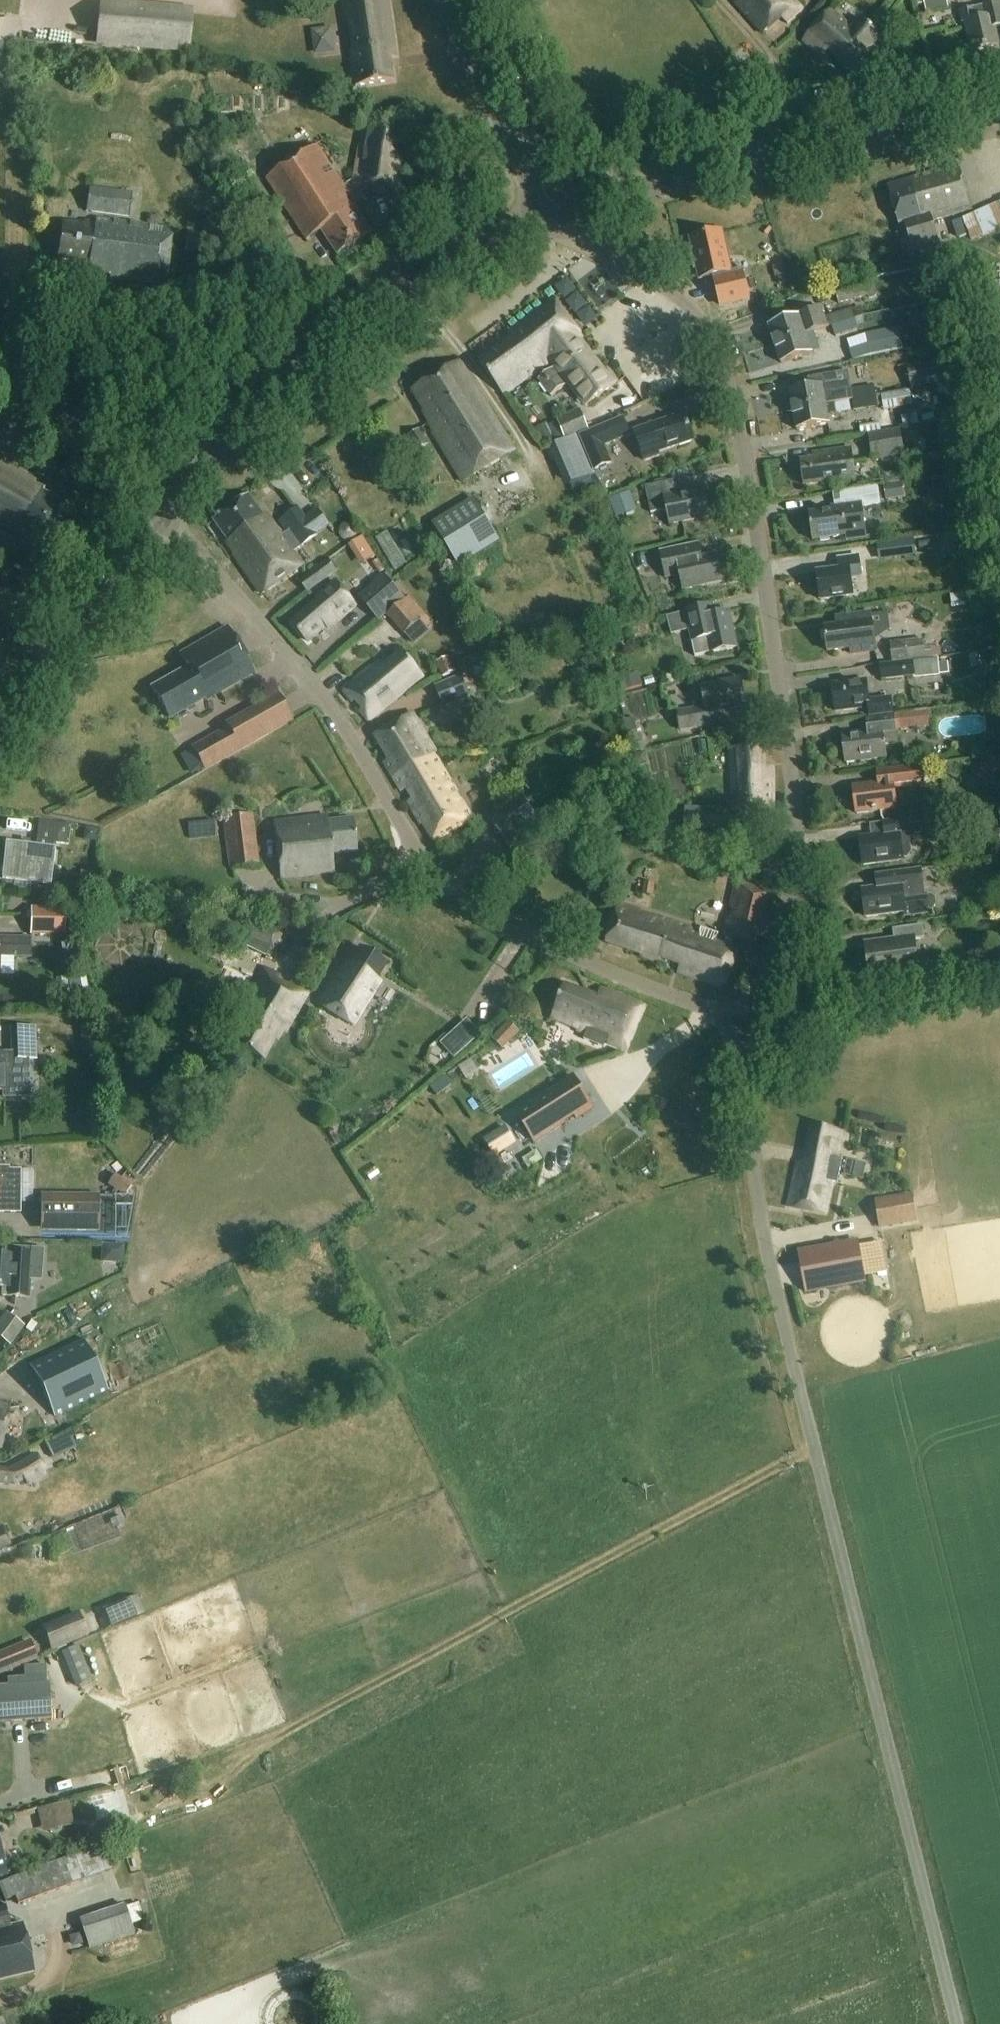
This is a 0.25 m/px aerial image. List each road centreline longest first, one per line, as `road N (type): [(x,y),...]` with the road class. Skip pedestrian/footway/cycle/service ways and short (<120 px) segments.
road 1 (unclassified): [(958,2023),(778,1301),(756,1195),(745,1029)]
road 2 (unclassified): [(762,1001),(786,923),(798,835),(728,375),(691,306),(589,248),(548,212)]
road 3 (track): [(267,1741),(816,1450)]
road 4 (tertiary): [(169,511),(324,342),(435,268),(548,212)]
road 5 (tertiary): [(548,212),(999,113)]
road 6 (unclassified): [(424,863),(337,713),(169,511)]
road 7 (unclassified): [(709,1008),(512,925),(424,863)]
road 8 (track): [(376,305),(288,285),(79,305)]
road 9 (tertiary): [(0,728),(169,511)]
road 10 (tertiary): [(548,212),(444,0)]
road 11 (unclassified): [(0,363),(47,390),(169,511)]
road 12 (unclassified): [(424,863),(304,927),(285,970)]

